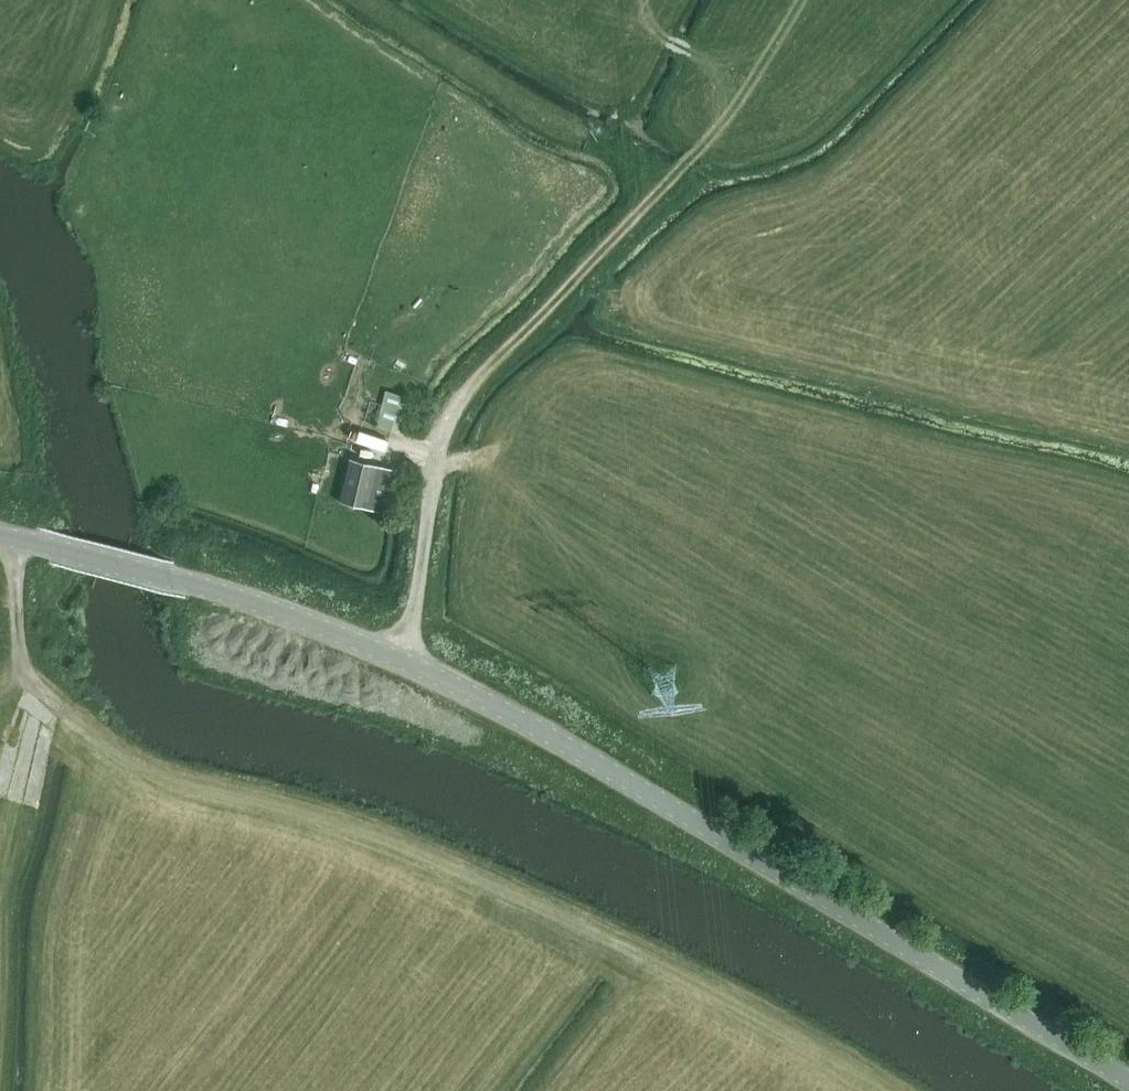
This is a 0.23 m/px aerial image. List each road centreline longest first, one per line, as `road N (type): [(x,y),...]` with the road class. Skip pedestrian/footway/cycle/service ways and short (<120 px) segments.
road 1 (tertiary): [(1128,1079),(597,762),(407,660),(182,580),(0,535)]
road 2 (track): [(407,660),(434,460),(449,417),(716,130),(803,0)]

